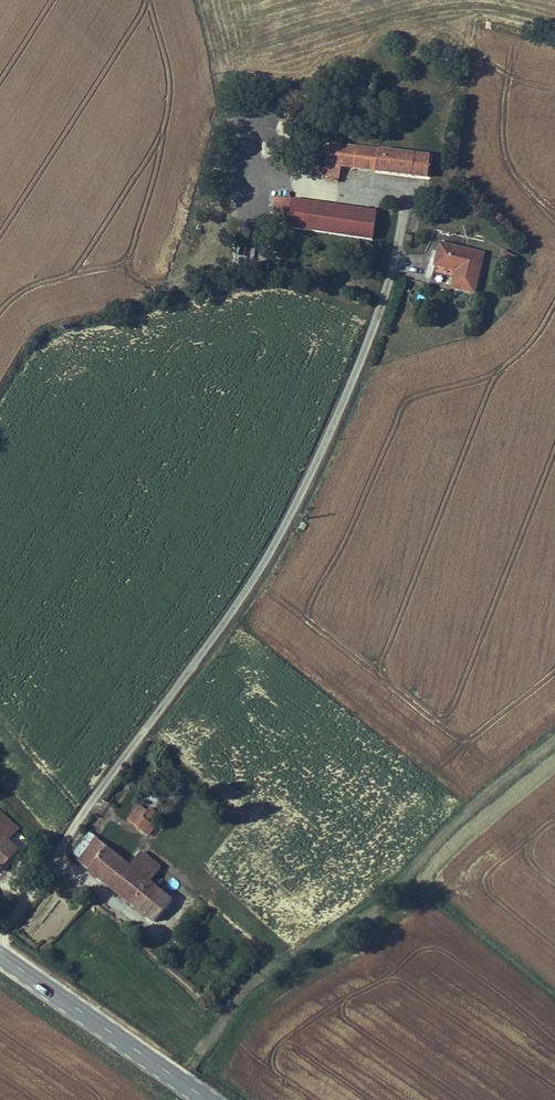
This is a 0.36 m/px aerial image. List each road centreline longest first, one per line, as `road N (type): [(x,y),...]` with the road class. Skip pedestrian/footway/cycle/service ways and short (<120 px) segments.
road 1 (unclassified): [(393,240),(279,536),(0,919)]
road 2 (primary): [(0,952),(211,1099)]
road 3 (track): [(198,0),(230,108),(265,169)]

